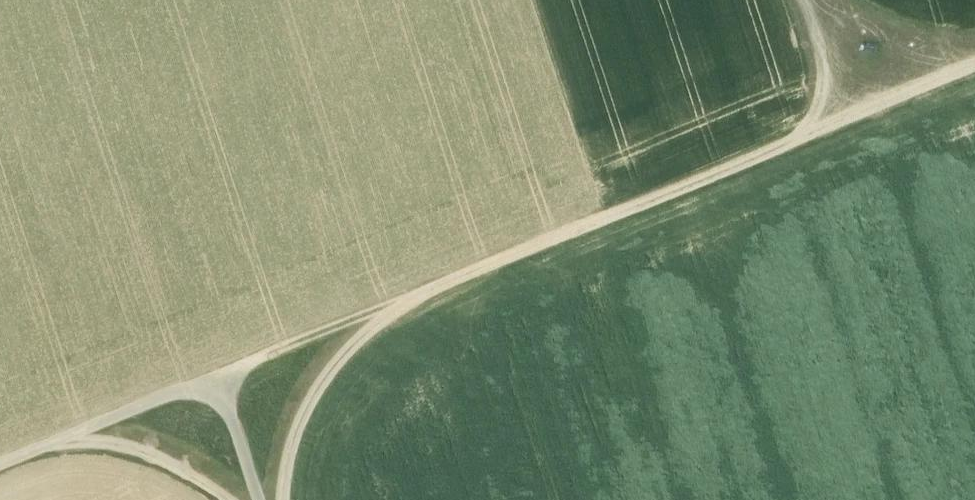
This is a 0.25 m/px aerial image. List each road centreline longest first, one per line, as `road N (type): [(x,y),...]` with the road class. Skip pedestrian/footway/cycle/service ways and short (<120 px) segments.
road 1 (track): [(974,66),(216,378)]
road 2 (track): [(259,499),(216,378),(0,463)]
road 3 (track): [(402,300),(337,359),(309,398),(284,499)]
road 4 (track): [(825,0),(875,32),(974,56)]
road 5 (track): [(804,0),(825,70),(818,110),(800,136)]

